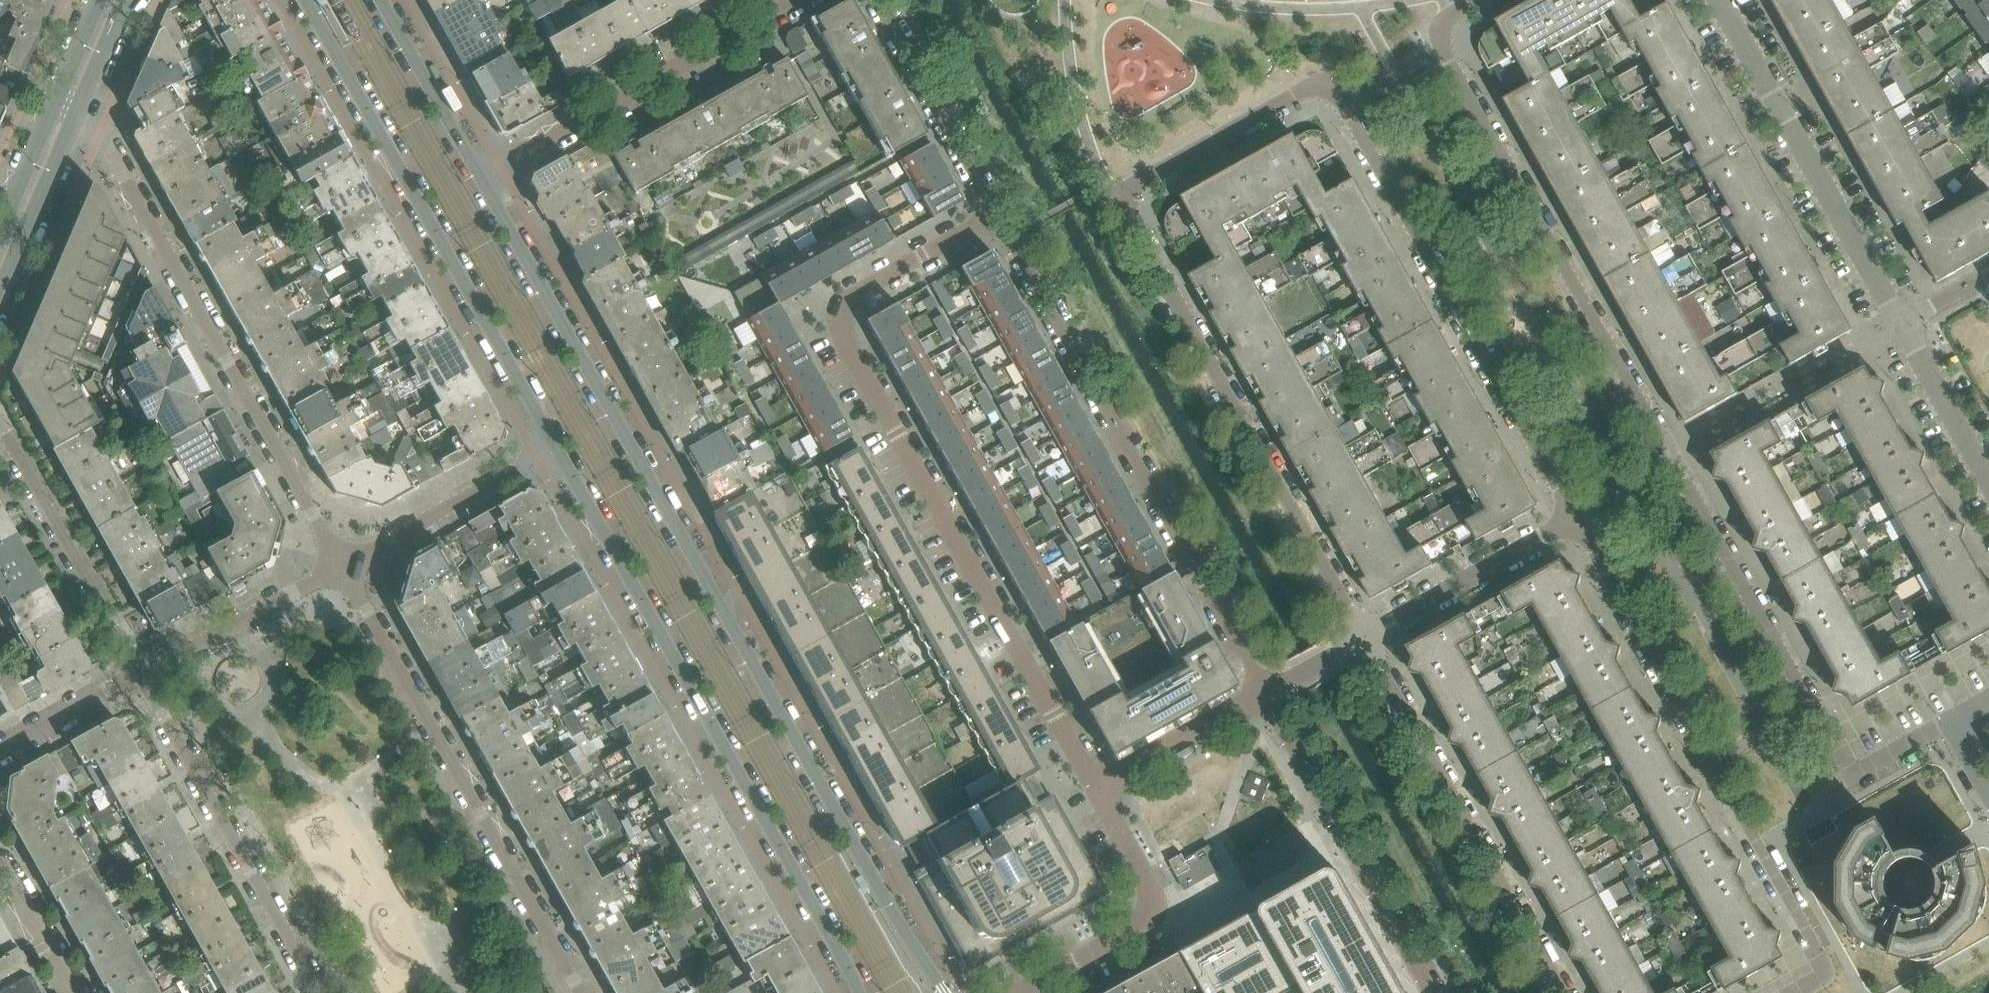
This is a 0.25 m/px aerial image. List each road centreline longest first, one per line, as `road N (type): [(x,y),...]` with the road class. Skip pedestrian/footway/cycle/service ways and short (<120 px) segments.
road 1 (residential): [(1364,637),(1115,195),(1304,89),(1333,90),(1575,519)]
road 2 (secondary): [(946,992),(896,920),(481,179)]
road 3 (residential): [(1095,788),(839,323),(846,300),(999,215)]
road 4 (secondary): [(556,449),(860,992)]
road 5 (residential): [(1575,519),(1816,950),(1826,975),(1793,992)]
road 6 (residential): [(999,215),(1265,692)]
road 7 (residential): [(1674,463),(1438,42),(1441,22),(1477,0)]
road 8 (residential): [(342,567),(126,182),(97,138),(74,120)]
road 9 (secondary): [(304,0),(556,449)]
road 10 (residential): [(581,992),(342,567)]
road 11 (residential): [(1949,722),(1852,777),(1674,463)]
road 12 (residential): [(1563,992),(1364,637)]
road 13 (residential): [(1901,324),(1718,0)]
road 14 (residential): [(481,179),(800,0)]
road 15 (residential): [(142,677),(320,992)]
road 16 (residential): [(1265,692),(1432,992)]
road 17 (residential): [(1095,788),(1150,888),(1151,912),(1015,992)]
road 18 (residential): [(0,425),(142,677)]
road 19 (residential): [(877,0),(999,215)]
road 20 (residential): [(1364,637),(1575,519)]
road 21 (residential): [(342,567),(142,677)]
road 22 (residential): [(537,459),(342,567)]
road 23 (secondary): [(481,179),(380,0)]
road 24 (residential): [(1265,692),(1095,788)]
road 25 (tertiary): [(0,292),(74,120)]
road 26 (residential): [(1988,482),(1901,324)]
road 27 (residential): [(0,751),(142,677)]
road 28 (residential): [(0,865),(74,992)]
road 29 (tertiary): [(74,120),(133,0)]
road 30 (tertiary): [(53,111),(0,232)]
road 31 (tertiary): [(101,0),(53,111)]

